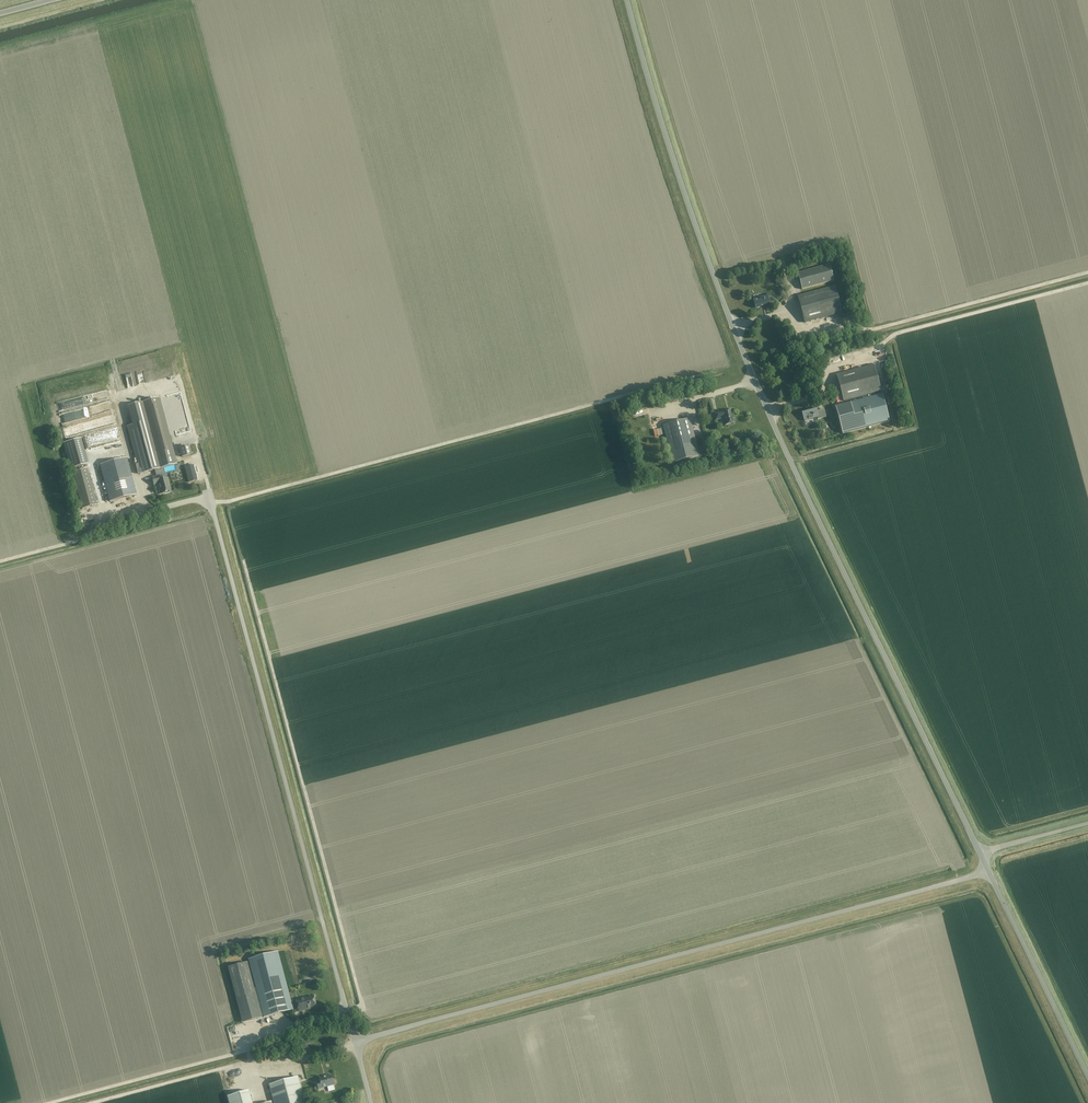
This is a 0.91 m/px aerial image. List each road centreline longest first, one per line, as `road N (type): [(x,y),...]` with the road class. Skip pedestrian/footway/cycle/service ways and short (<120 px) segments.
road 1 (unclassified): [(981,853),(755,381),(682,190),(627,0)]
road 2 (unclassified): [(355,1042),(989,871)]
road 3 (unclassified): [(355,1042),(209,502)]
road 4 (track): [(209,502),(228,504),(666,386)]
road 5 (unclassified): [(1087,1075),(989,871)]
road 6 (track): [(91,1102),(252,1060),(273,1069)]
road 7 (track): [(252,1060),(249,1044),(348,1014)]

